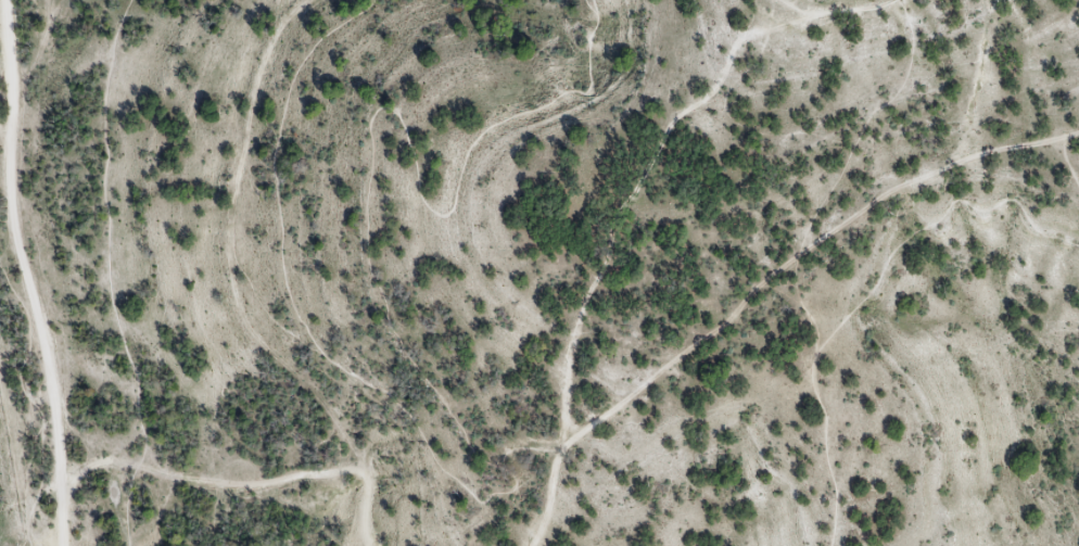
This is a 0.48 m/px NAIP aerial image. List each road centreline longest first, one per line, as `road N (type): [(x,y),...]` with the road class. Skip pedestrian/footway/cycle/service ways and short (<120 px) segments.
road 1 (track): [(1040,150),(970,156),(842,226),(562,443),(556,488),(529,545)]
road 2 (track): [(562,443),(584,315),(638,211),(662,141),(723,80),(747,28),(815,16)]
road 3 (track): [(374,545),(365,491),(352,469),(232,484),(111,462),(67,480)]
road 4 (track): [(365,491),(354,449),(254,334),(241,295),(245,276)]

